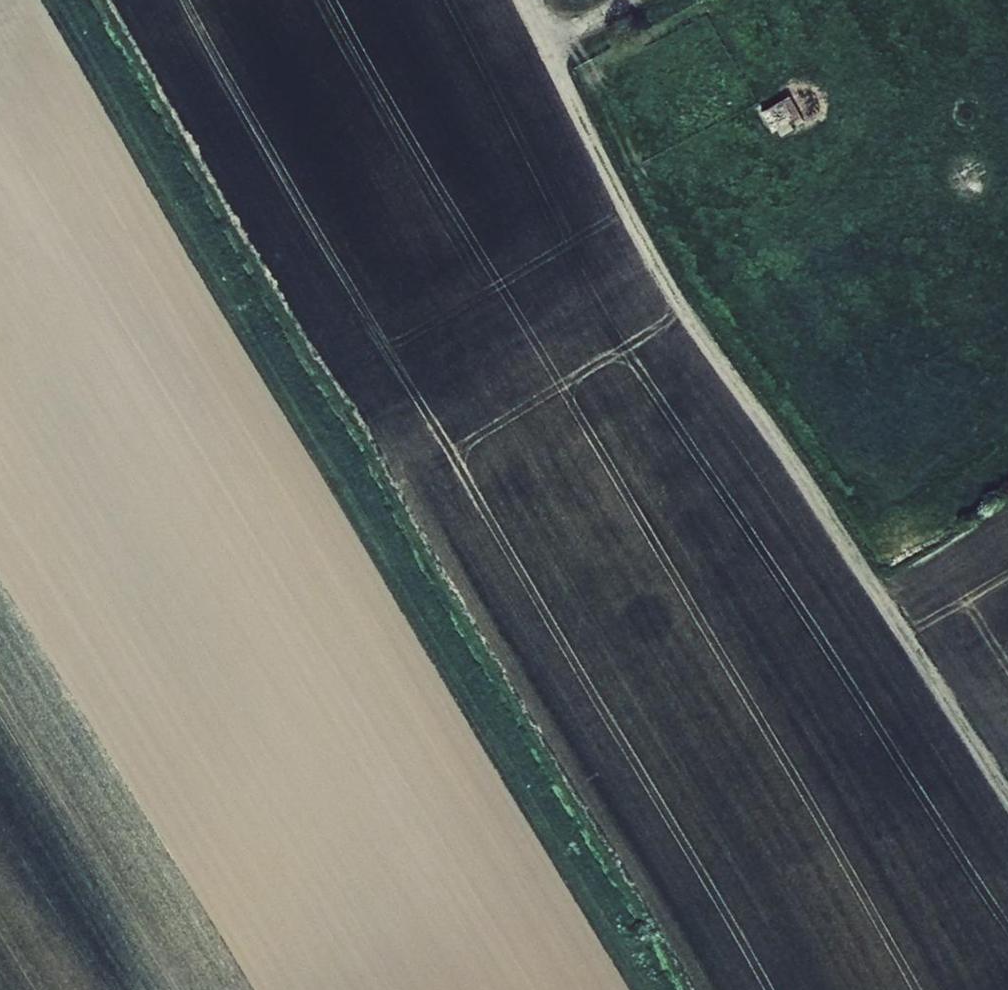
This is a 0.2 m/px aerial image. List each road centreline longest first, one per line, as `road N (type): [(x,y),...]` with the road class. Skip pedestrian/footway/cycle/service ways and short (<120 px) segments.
road 1 (track): [(518,0),(697,331),(1007,788)]

